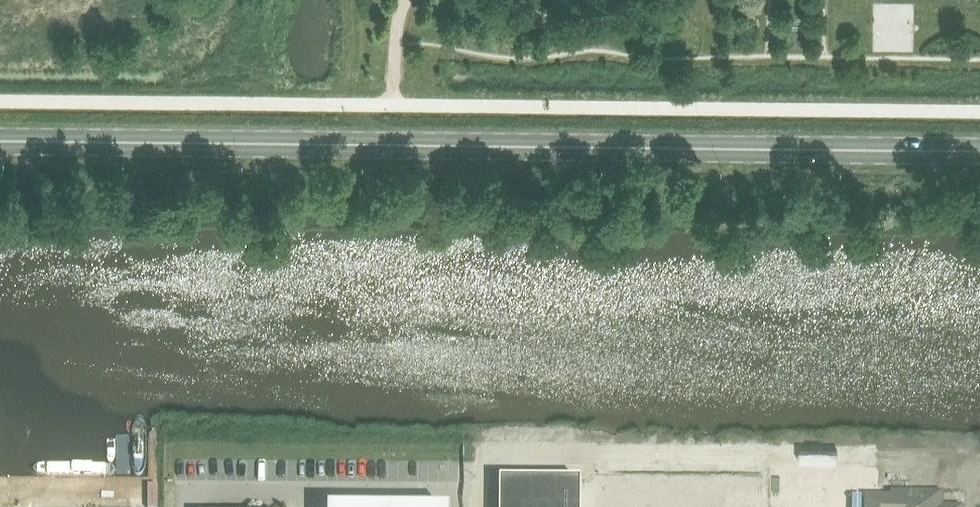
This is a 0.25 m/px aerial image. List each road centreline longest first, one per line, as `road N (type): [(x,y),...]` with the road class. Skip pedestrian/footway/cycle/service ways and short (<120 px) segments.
road 1 (primary): [(979,152),(0,142)]

